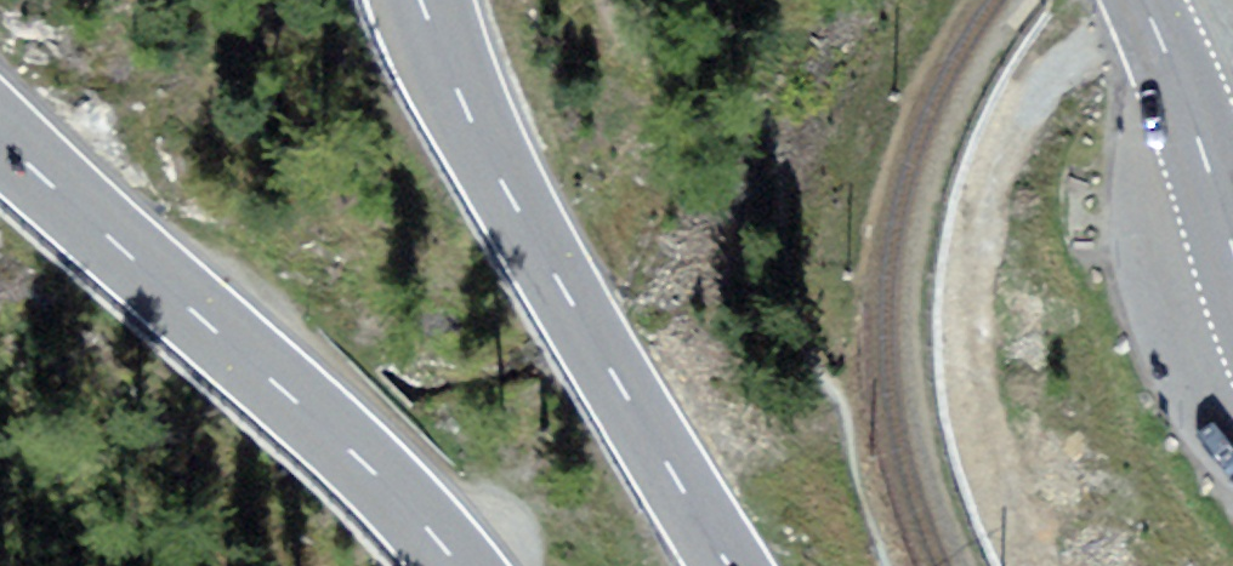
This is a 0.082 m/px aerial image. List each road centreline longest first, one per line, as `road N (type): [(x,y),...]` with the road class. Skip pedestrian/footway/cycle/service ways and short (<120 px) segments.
road 1 (primary): [(422,0),(479,145),(730,565)]
road 2 (primary): [(458,565),(292,392),(0,134)]
road 3 (primary): [(1232,245),(1144,0)]

